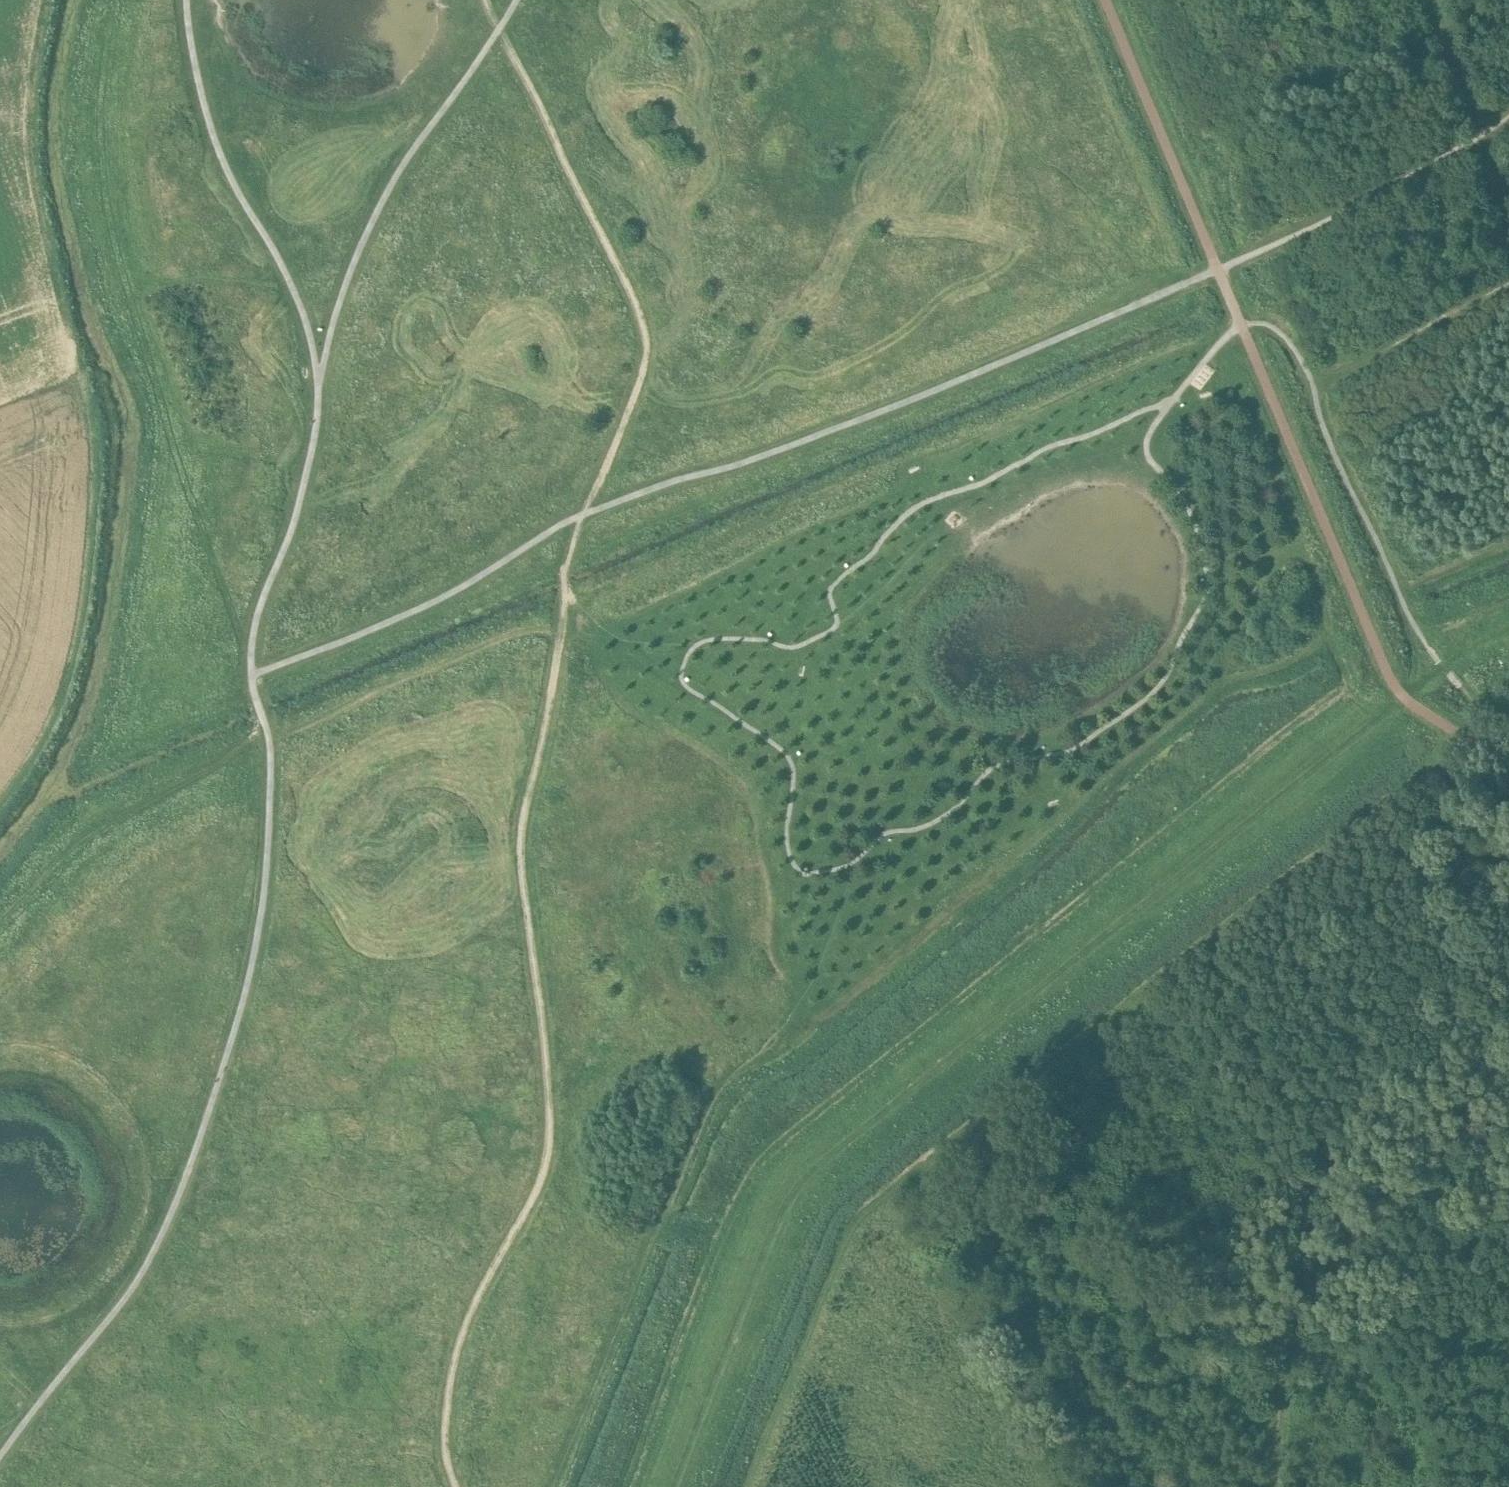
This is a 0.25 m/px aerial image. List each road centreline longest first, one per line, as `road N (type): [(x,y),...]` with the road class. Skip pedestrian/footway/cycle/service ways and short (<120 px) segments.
road 1 (track): [(1508,632),(1382,709),(780,1211),(663,1486)]
road 2 (track): [(1289,1285),(913,1184),(1409,792),(1457,735)]
road 3 (track): [(1272,1486),(1289,1285),(1340,1241),(1508,1141)]

